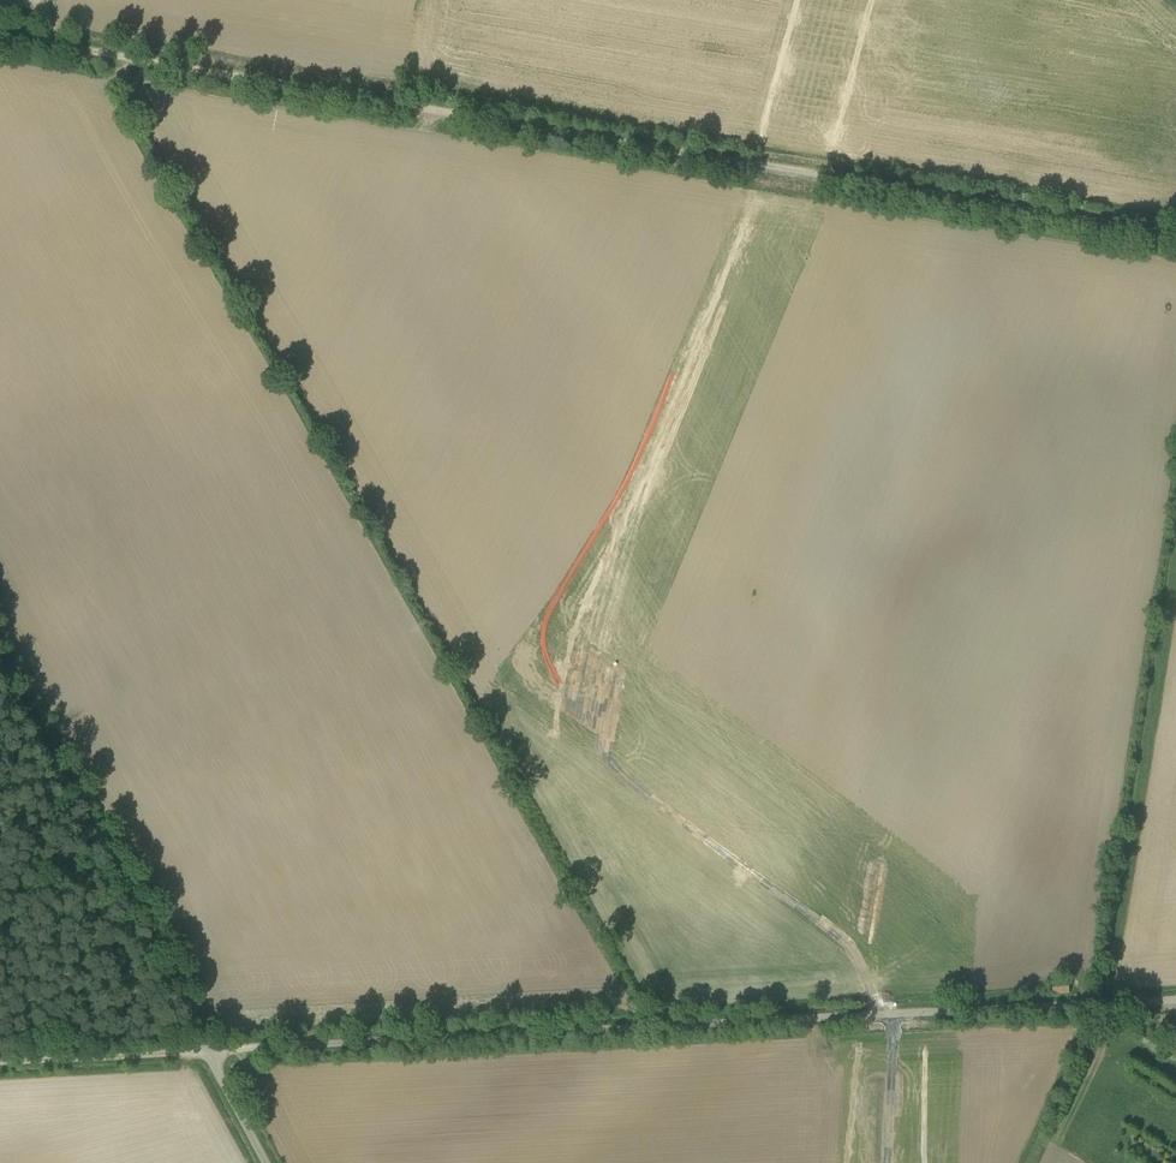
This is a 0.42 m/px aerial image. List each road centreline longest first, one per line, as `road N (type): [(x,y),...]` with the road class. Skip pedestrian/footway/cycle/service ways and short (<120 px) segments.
road 1 (track): [(1175,229),(0,32)]
road 2 (unclassified): [(1175,994),(211,1042)]
road 3 (unclassified): [(211,1042),(0,655)]
road 4 (track): [(211,1042),(0,1056)]
road 5 (unclassified): [(274,1162),(211,1042)]

